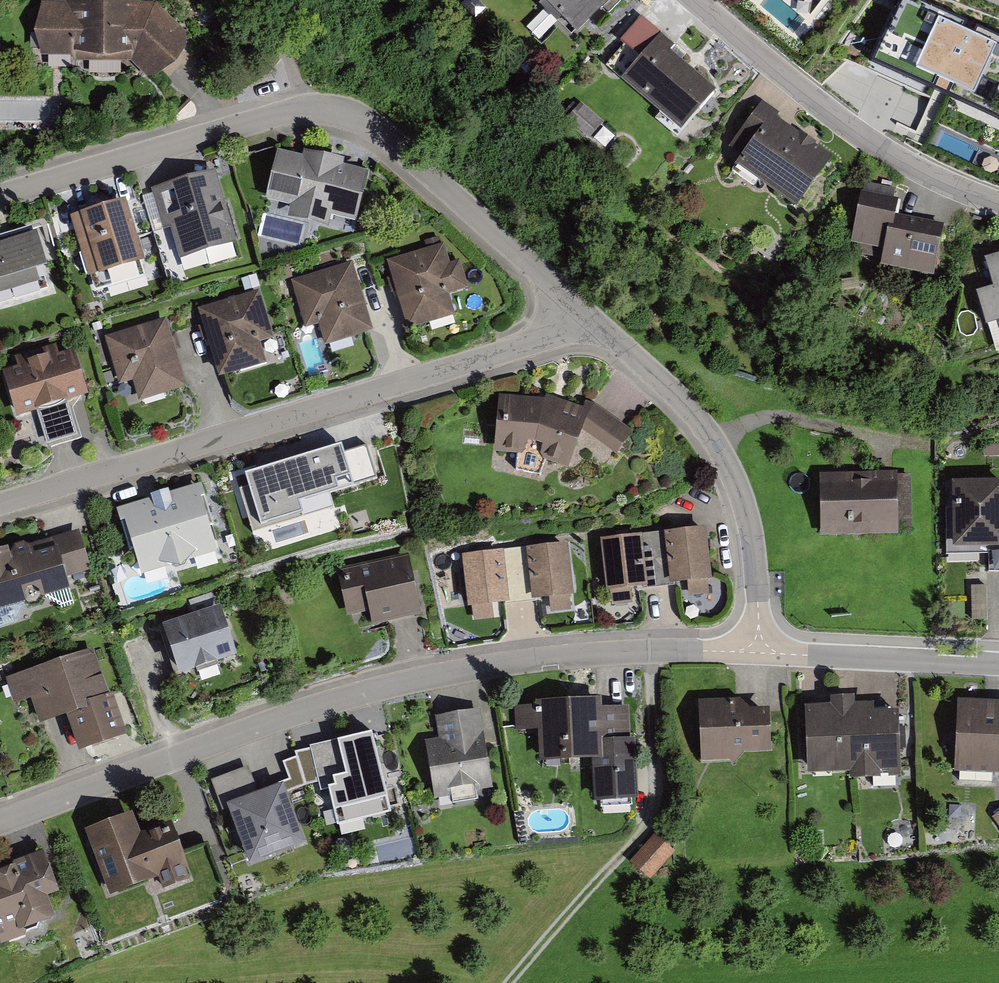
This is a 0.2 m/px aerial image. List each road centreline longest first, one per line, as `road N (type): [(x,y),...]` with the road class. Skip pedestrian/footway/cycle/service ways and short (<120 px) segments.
road 1 (residential): [(758,645),(562,657),(376,689),(0,823)]
road 2 (residential): [(0,196),(276,116),(326,109),(391,141),(576,306)]
road 3 (residential): [(0,504),(550,336),(576,306)]
road 4 (residential): [(576,306),(675,392),(726,461),(754,548),(758,645)]
road 5 (track): [(648,652),(657,770),(647,822),(506,982)]
road 6 (residential): [(694,0),(839,119),(907,164),(998,204)]
road 7 (residential): [(998,663),(782,654),(758,645)]
road 8 (track): [(305,110),(288,55),(228,0)]

